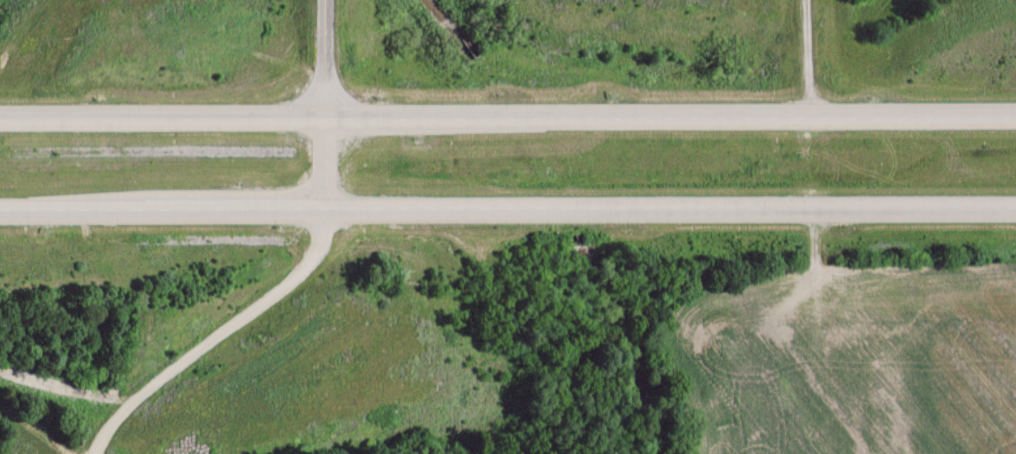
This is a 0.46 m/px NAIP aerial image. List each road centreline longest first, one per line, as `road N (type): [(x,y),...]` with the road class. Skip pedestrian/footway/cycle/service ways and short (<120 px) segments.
road 1 (trunk): [(1015,117),(0,124)]
road 2 (trunk): [(0,210),(1015,207)]
road 3 (tertiary): [(324,210),(328,0)]

